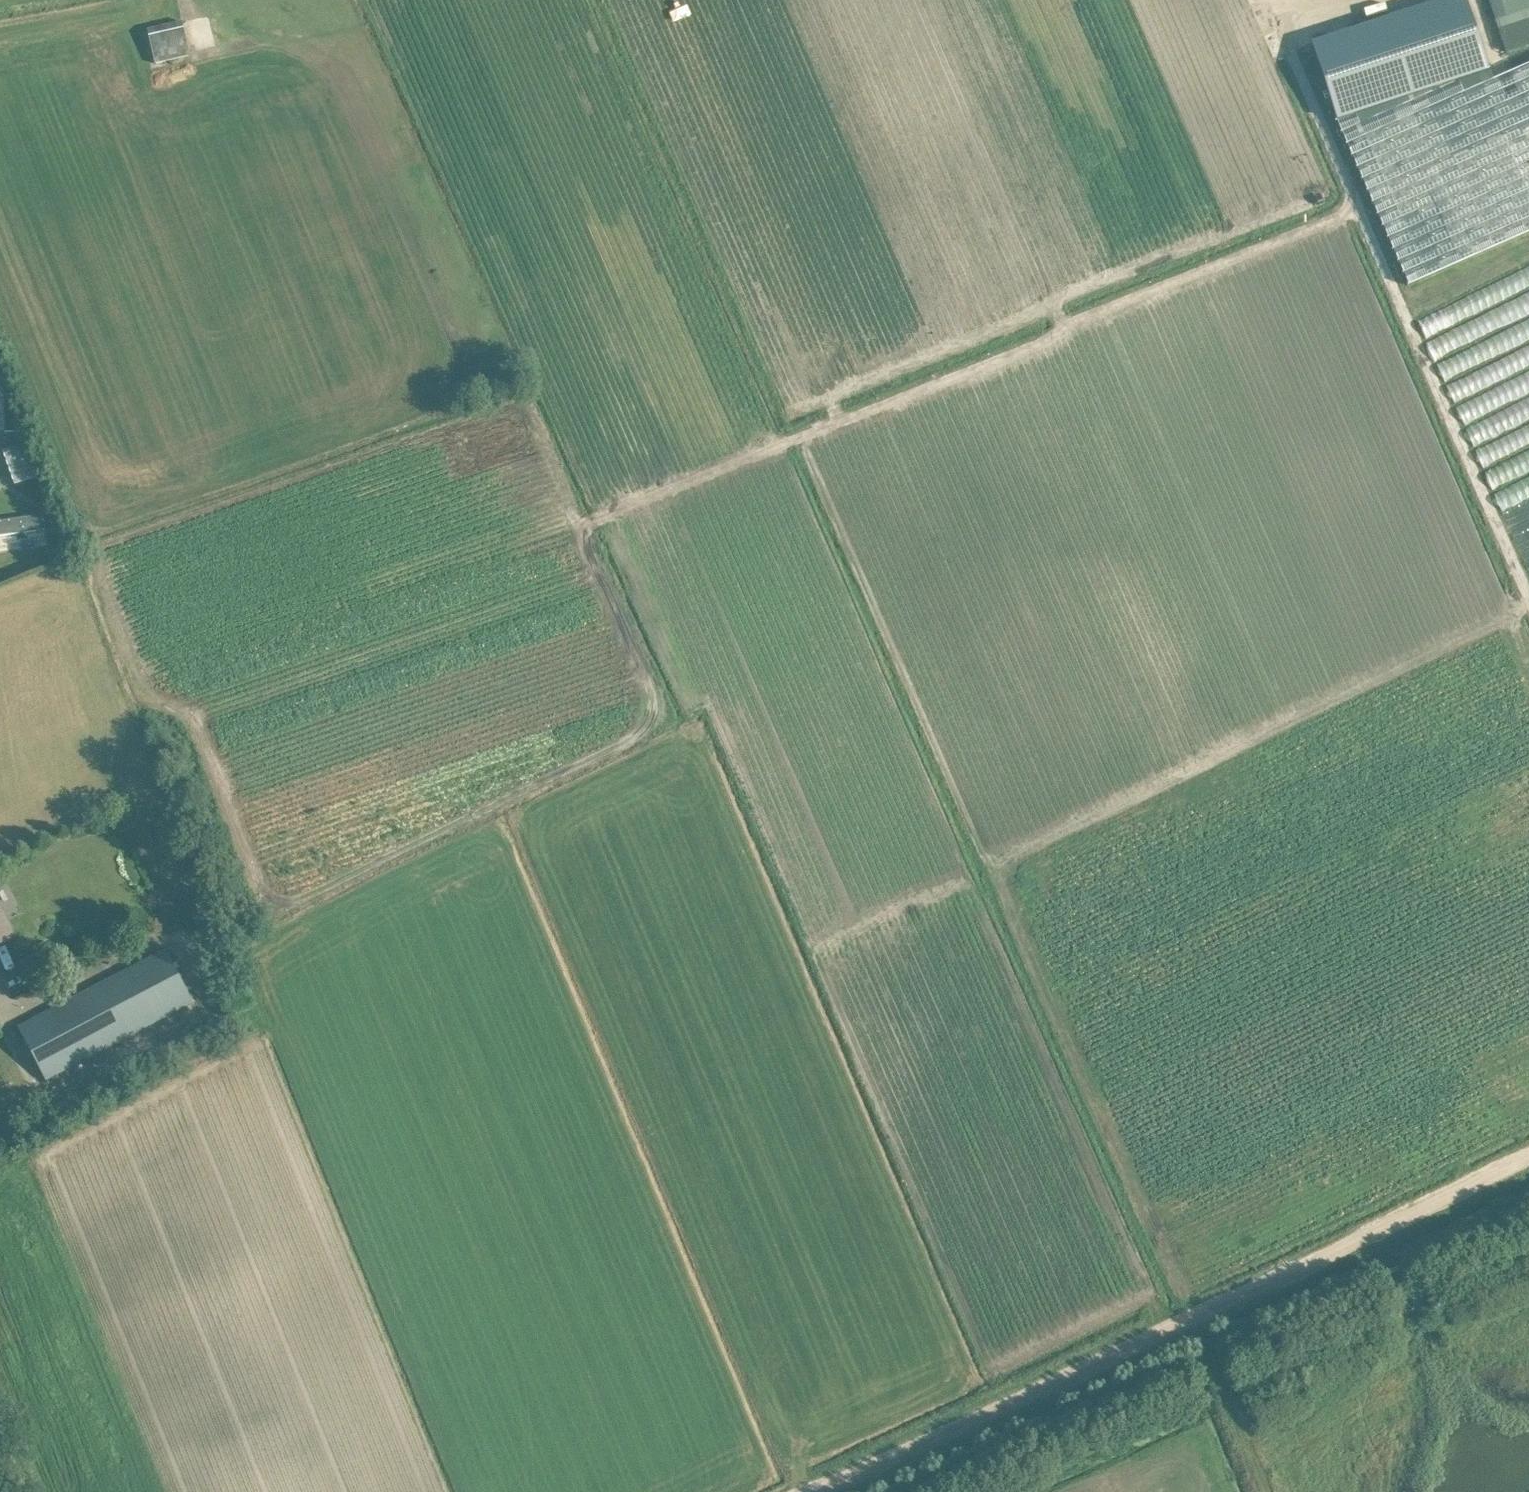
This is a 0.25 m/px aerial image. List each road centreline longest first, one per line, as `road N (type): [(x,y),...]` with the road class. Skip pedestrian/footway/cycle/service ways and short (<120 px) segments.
road 1 (track): [(824,1491),(1191,1318)]
road 2 (track): [(1191,1318),(1528,1152)]
road 3 (track): [(1191,1318),(1263,1491)]

